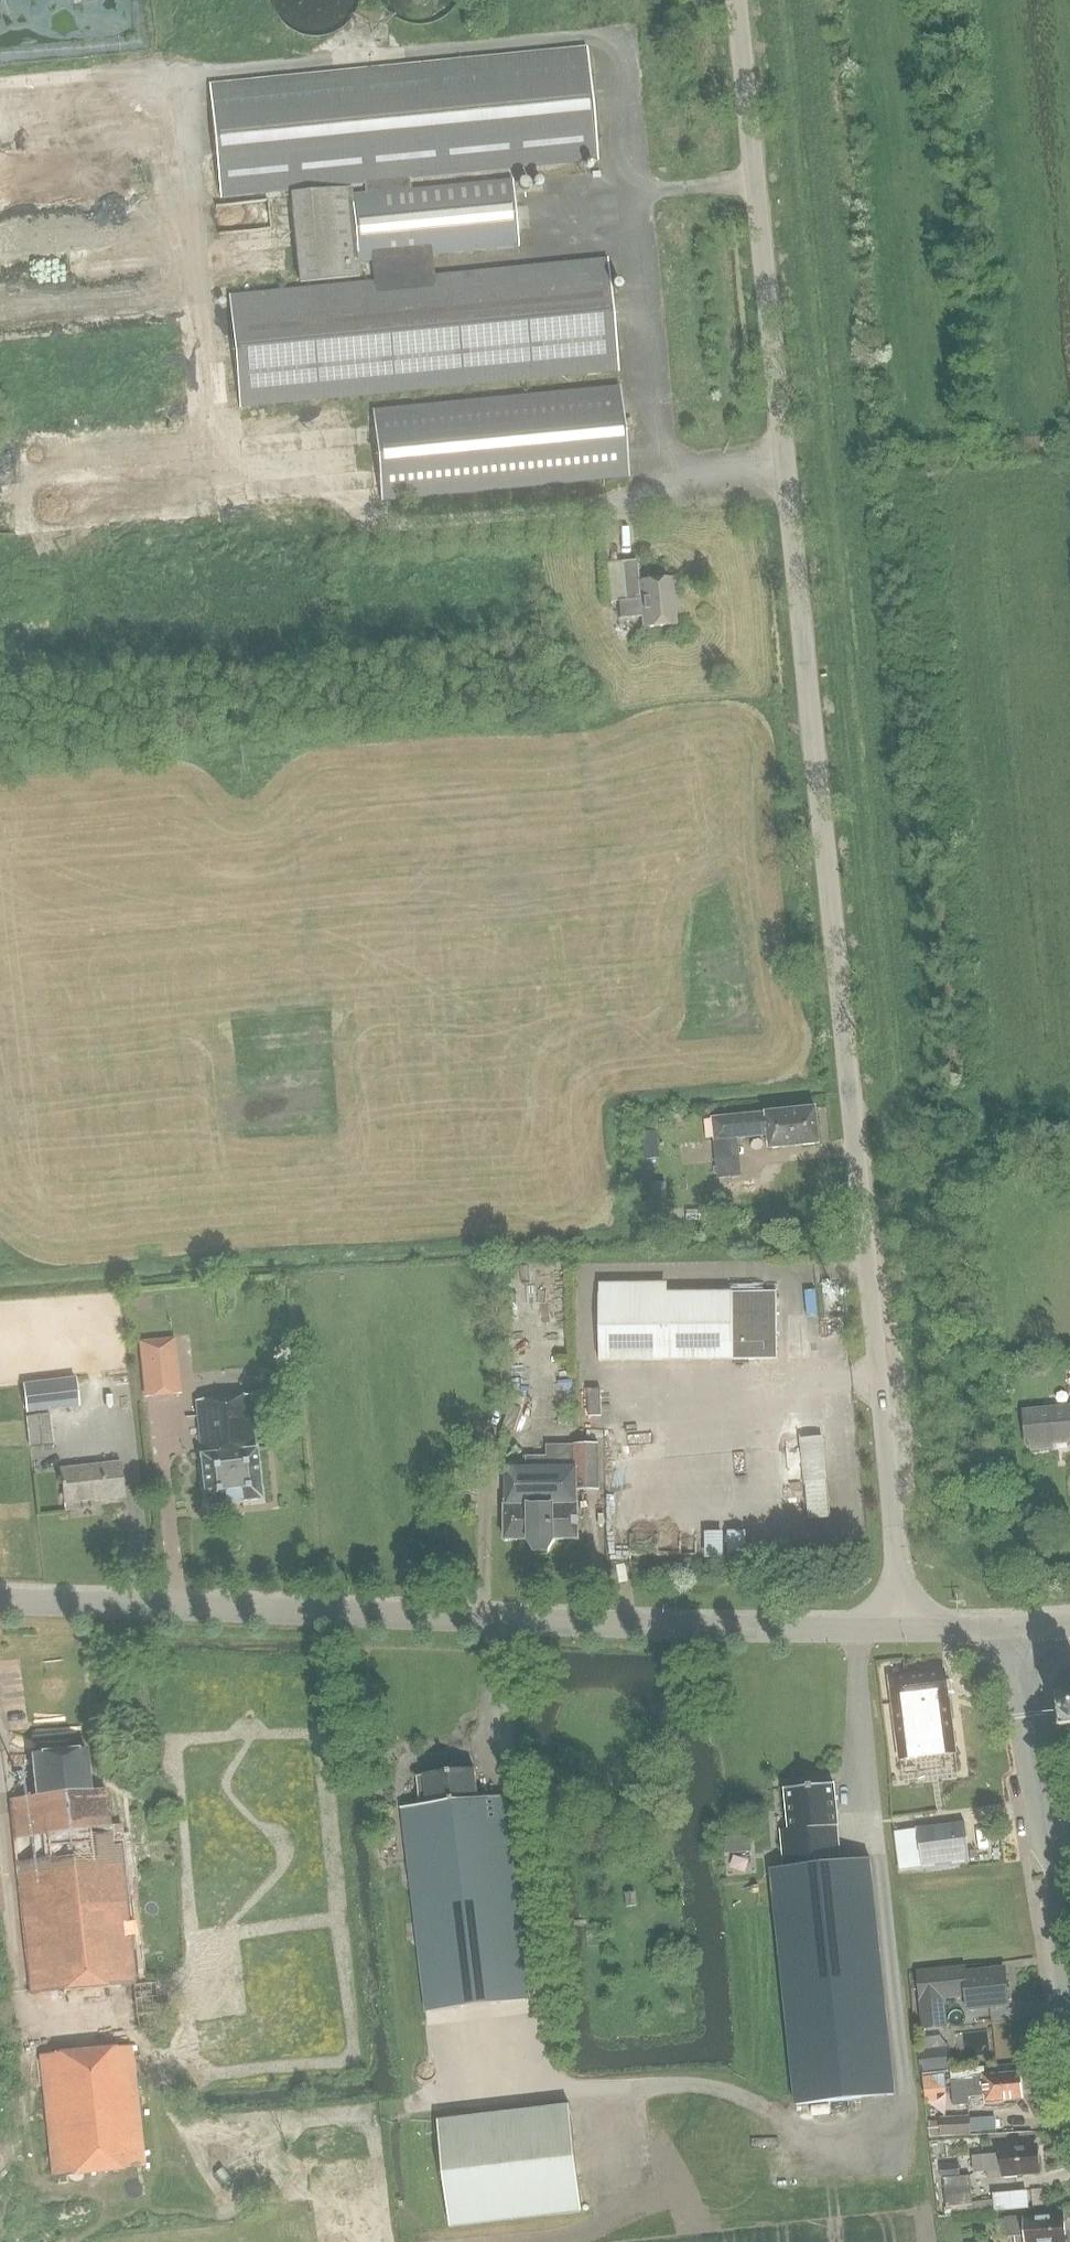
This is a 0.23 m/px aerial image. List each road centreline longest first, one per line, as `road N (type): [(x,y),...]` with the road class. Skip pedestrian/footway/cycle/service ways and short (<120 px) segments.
road 1 (tertiary): [(906,1630),(733,0)]
road 2 (secondary): [(906,1630),(0,1603)]
road 3 (secondary): [(1069,2014),(1006,1630)]

